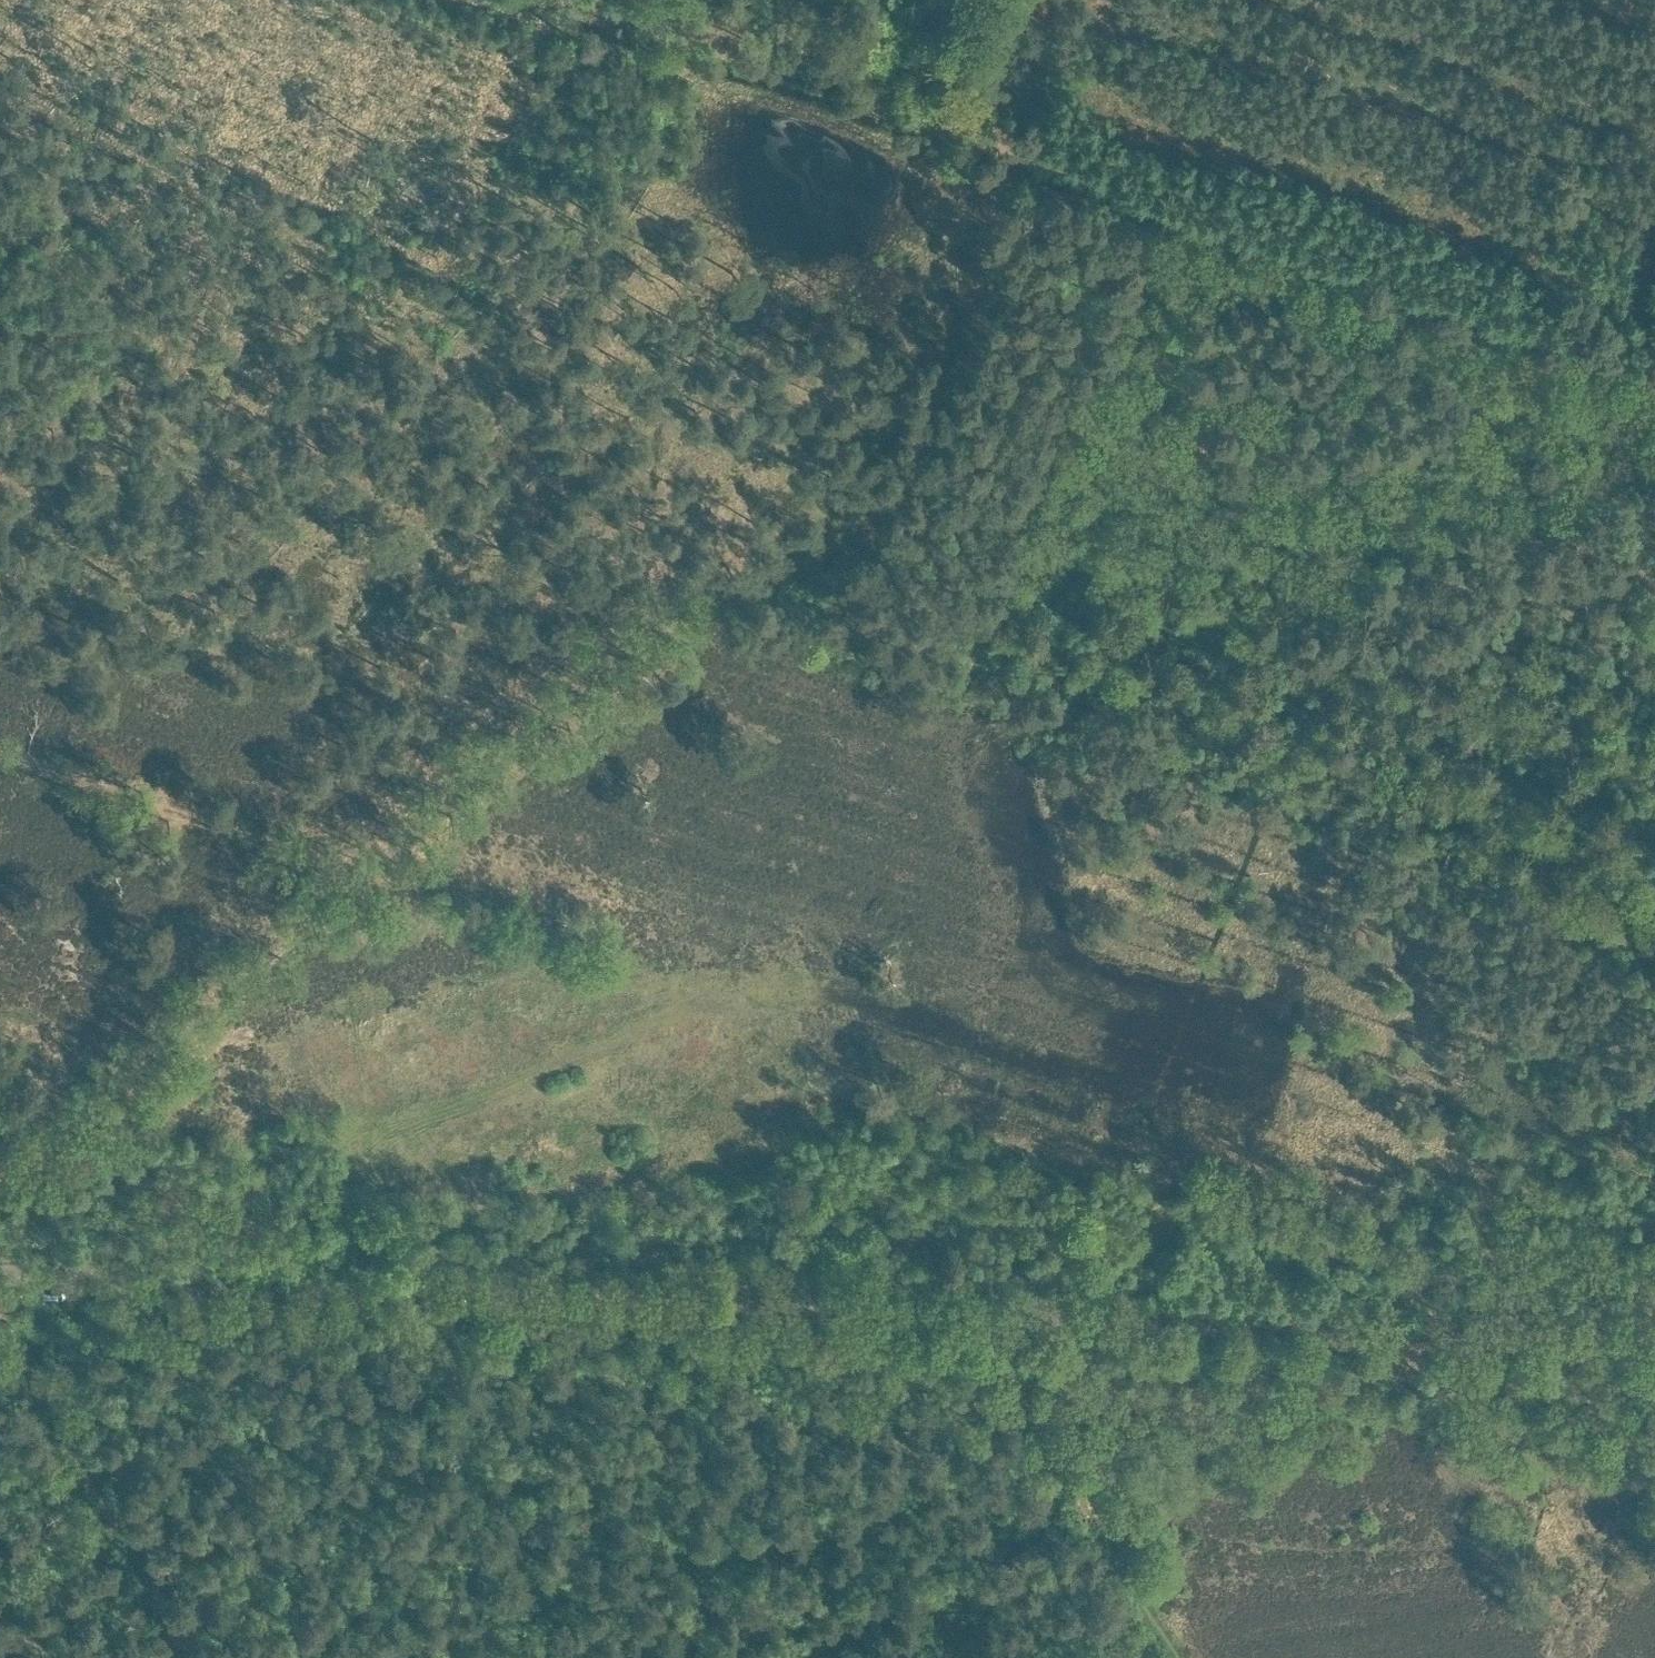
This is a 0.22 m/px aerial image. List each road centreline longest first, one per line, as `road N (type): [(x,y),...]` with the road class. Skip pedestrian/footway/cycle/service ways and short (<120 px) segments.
road 1 (tertiary): [(0,1289),(547,1324),(1654,1371)]
road 2 (track): [(979,0),(987,137),(974,276),(927,396),(855,483),(767,544),(638,579),(0,1167)]
road 3 (track): [(196,1657),(0,1321)]
road 4 (track): [(1153,1657),(981,1343)]

